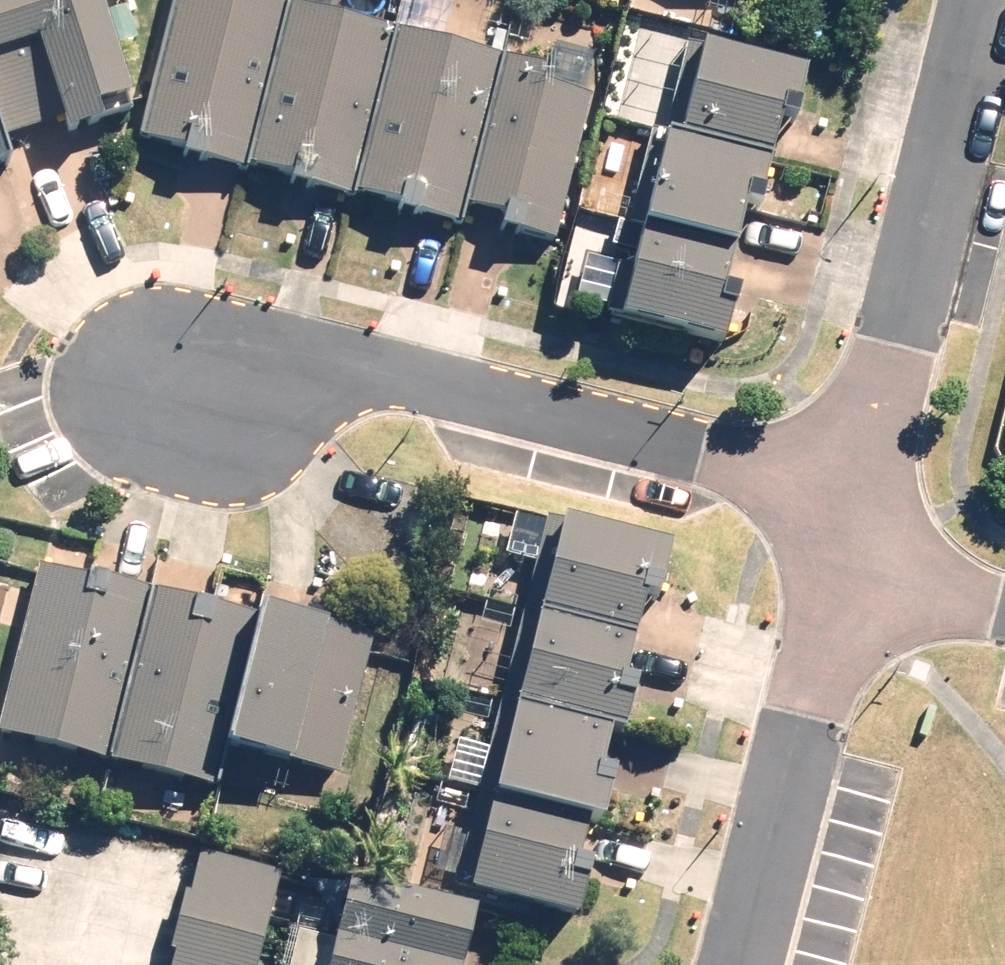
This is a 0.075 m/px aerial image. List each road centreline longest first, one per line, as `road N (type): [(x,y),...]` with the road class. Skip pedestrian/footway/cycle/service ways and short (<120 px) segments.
road 1 (residential): [(863,468),(343,362),(219,364),(124,382)]
road 2 (residential): [(981,0),(863,468)]
road 3 (residential): [(841,555),(735,964)]
road 4 (residential): [(841,555),(1004,599)]

